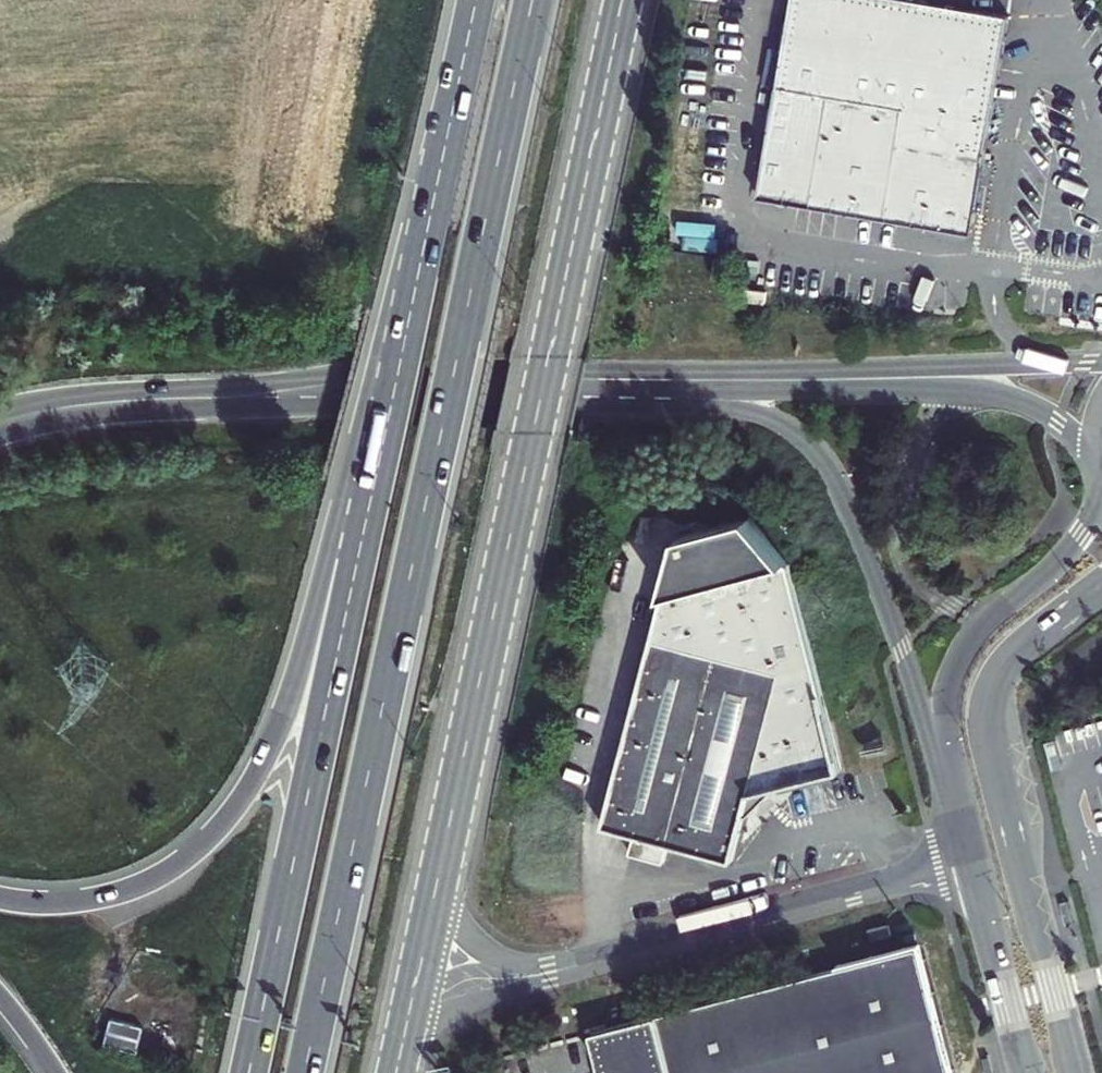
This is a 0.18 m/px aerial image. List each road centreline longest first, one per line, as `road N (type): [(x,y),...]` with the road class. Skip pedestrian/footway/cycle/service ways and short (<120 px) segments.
road 1 (trunk): [(306,1072),(533,0)]
road 2 (secondary): [(625,0),(437,893)]
road 3 (trunk): [(423,244),(363,430),(294,687),(245,792),(181,862),(129,889),(71,903),(0,898)]
road 4 (trunk): [(423,244),(249,1072)]
road 5 (trunk): [(589,389),(745,409),(809,443),(846,502),(955,799)]
road 6 (trunk): [(0,429),(138,404),(589,389)]
road 7 (tertiary): [(1077,1072),(994,762),(988,707),(1009,660),(1101,586)]
road 8 (unclassified): [(577,967),(971,860)]
road 9 (tertiary): [(1101,487),(1082,536),(957,656),(945,709),(955,799)]
road 10 (trunk): [(778,383),(1006,396),(1070,429),(1101,459)]
road 11 (trunk): [(1101,362),(778,383)]
road 12 (trunk): [(474,0),(423,244)]
road 13 (tertiary): [(971,860),(1027,1072)]
road 14 (trunk): [(589,389),(778,383)]
road 15 (unclassified): [(409,1025),(577,967)]
road 16 (unclassified): [(577,967),(498,957),(467,934),(437,893)]
road 17 (secondary): [(437,893),(409,1025)]

